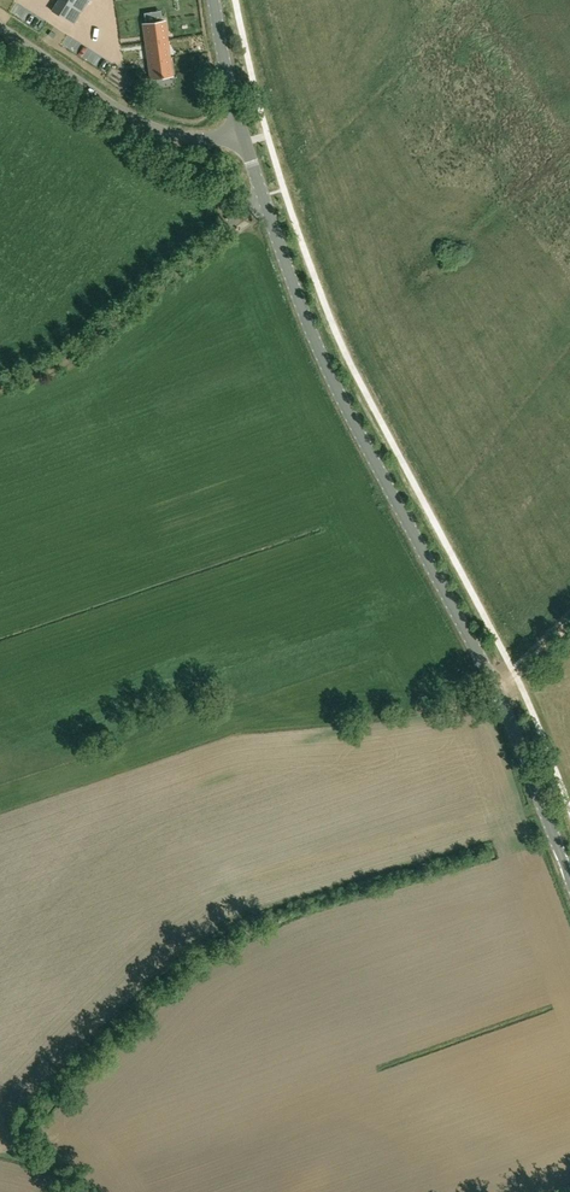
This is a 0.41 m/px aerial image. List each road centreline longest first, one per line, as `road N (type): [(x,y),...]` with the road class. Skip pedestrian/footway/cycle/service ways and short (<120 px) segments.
road 1 (tertiary): [(569,884),(495,692),(324,360),(243,135)]
road 2 (unclassified): [(243,135),(214,139),(152,129),(0,27)]
road 3 (tertiary): [(243,135),(214,0)]
road 4 (residential): [(15,0),(87,47),(110,9)]

